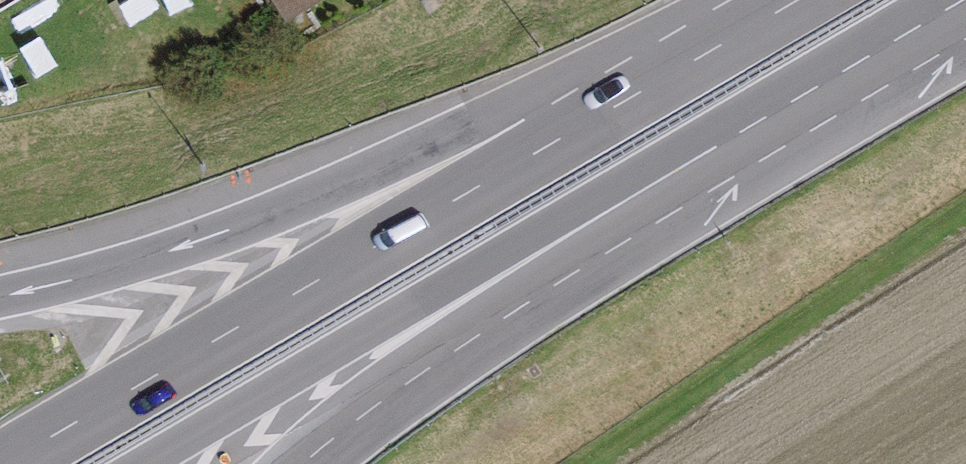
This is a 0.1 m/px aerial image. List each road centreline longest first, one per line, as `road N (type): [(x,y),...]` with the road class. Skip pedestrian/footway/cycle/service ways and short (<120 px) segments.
road 1 (primary): [(156,463),(956,0)]
road 2 (primary): [(801,0),(5,463)]
road 3 (motorway): [(300,463),(633,250),(965,7)]
road 4 (motorway): [(722,0),(294,203),(200,239),(0,296)]

